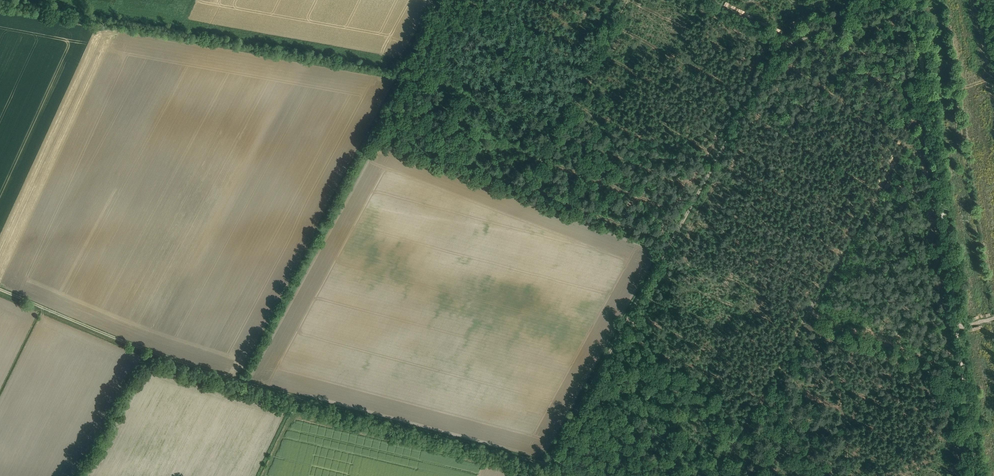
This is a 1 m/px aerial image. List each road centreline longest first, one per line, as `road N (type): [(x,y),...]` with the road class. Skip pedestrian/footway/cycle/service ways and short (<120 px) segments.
road 1 (track): [(539,475),(656,250),(776,52),(888,0)]
road 2 (track): [(0,288),(272,392),(546,464)]
road 3 (track): [(915,0),(978,475)]

